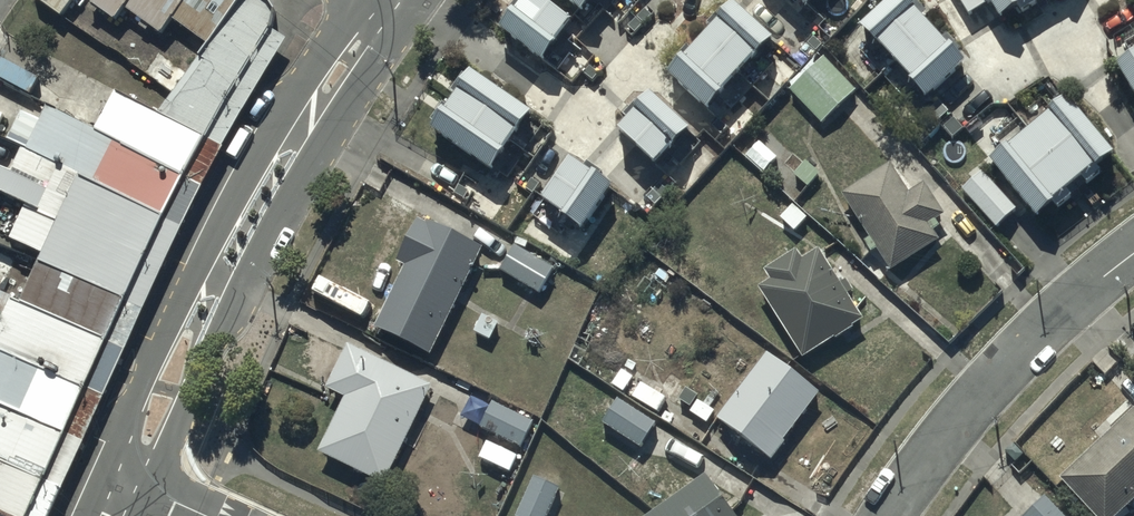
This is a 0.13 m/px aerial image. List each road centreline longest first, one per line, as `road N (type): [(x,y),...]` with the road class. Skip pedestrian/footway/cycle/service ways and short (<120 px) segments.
road 1 (tertiary): [(394,0),(310,113),(229,245),(124,480)]
road 2 (residential): [(886,515),(990,378),(1133,256)]

